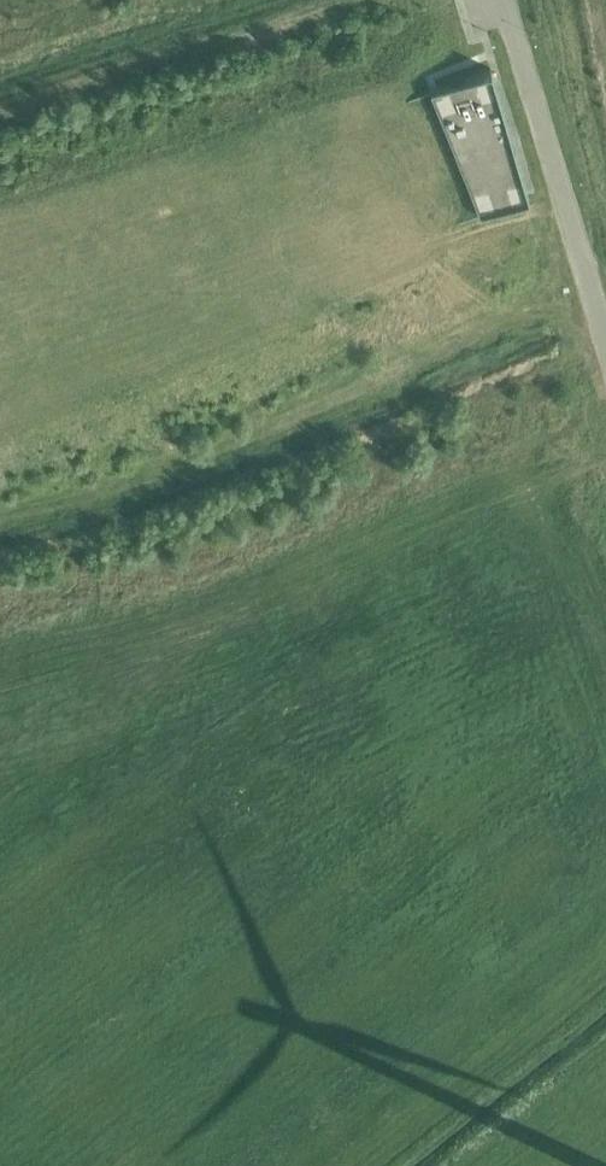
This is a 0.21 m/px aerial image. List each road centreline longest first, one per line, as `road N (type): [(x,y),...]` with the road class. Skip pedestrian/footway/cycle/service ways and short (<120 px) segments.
road 1 (trunk): [(0,357),(363,235),(605,133)]
road 2 (trunk): [(605,51),(318,158),(0,263)]
road 3 (unclassified): [(503,0),(605,350)]

